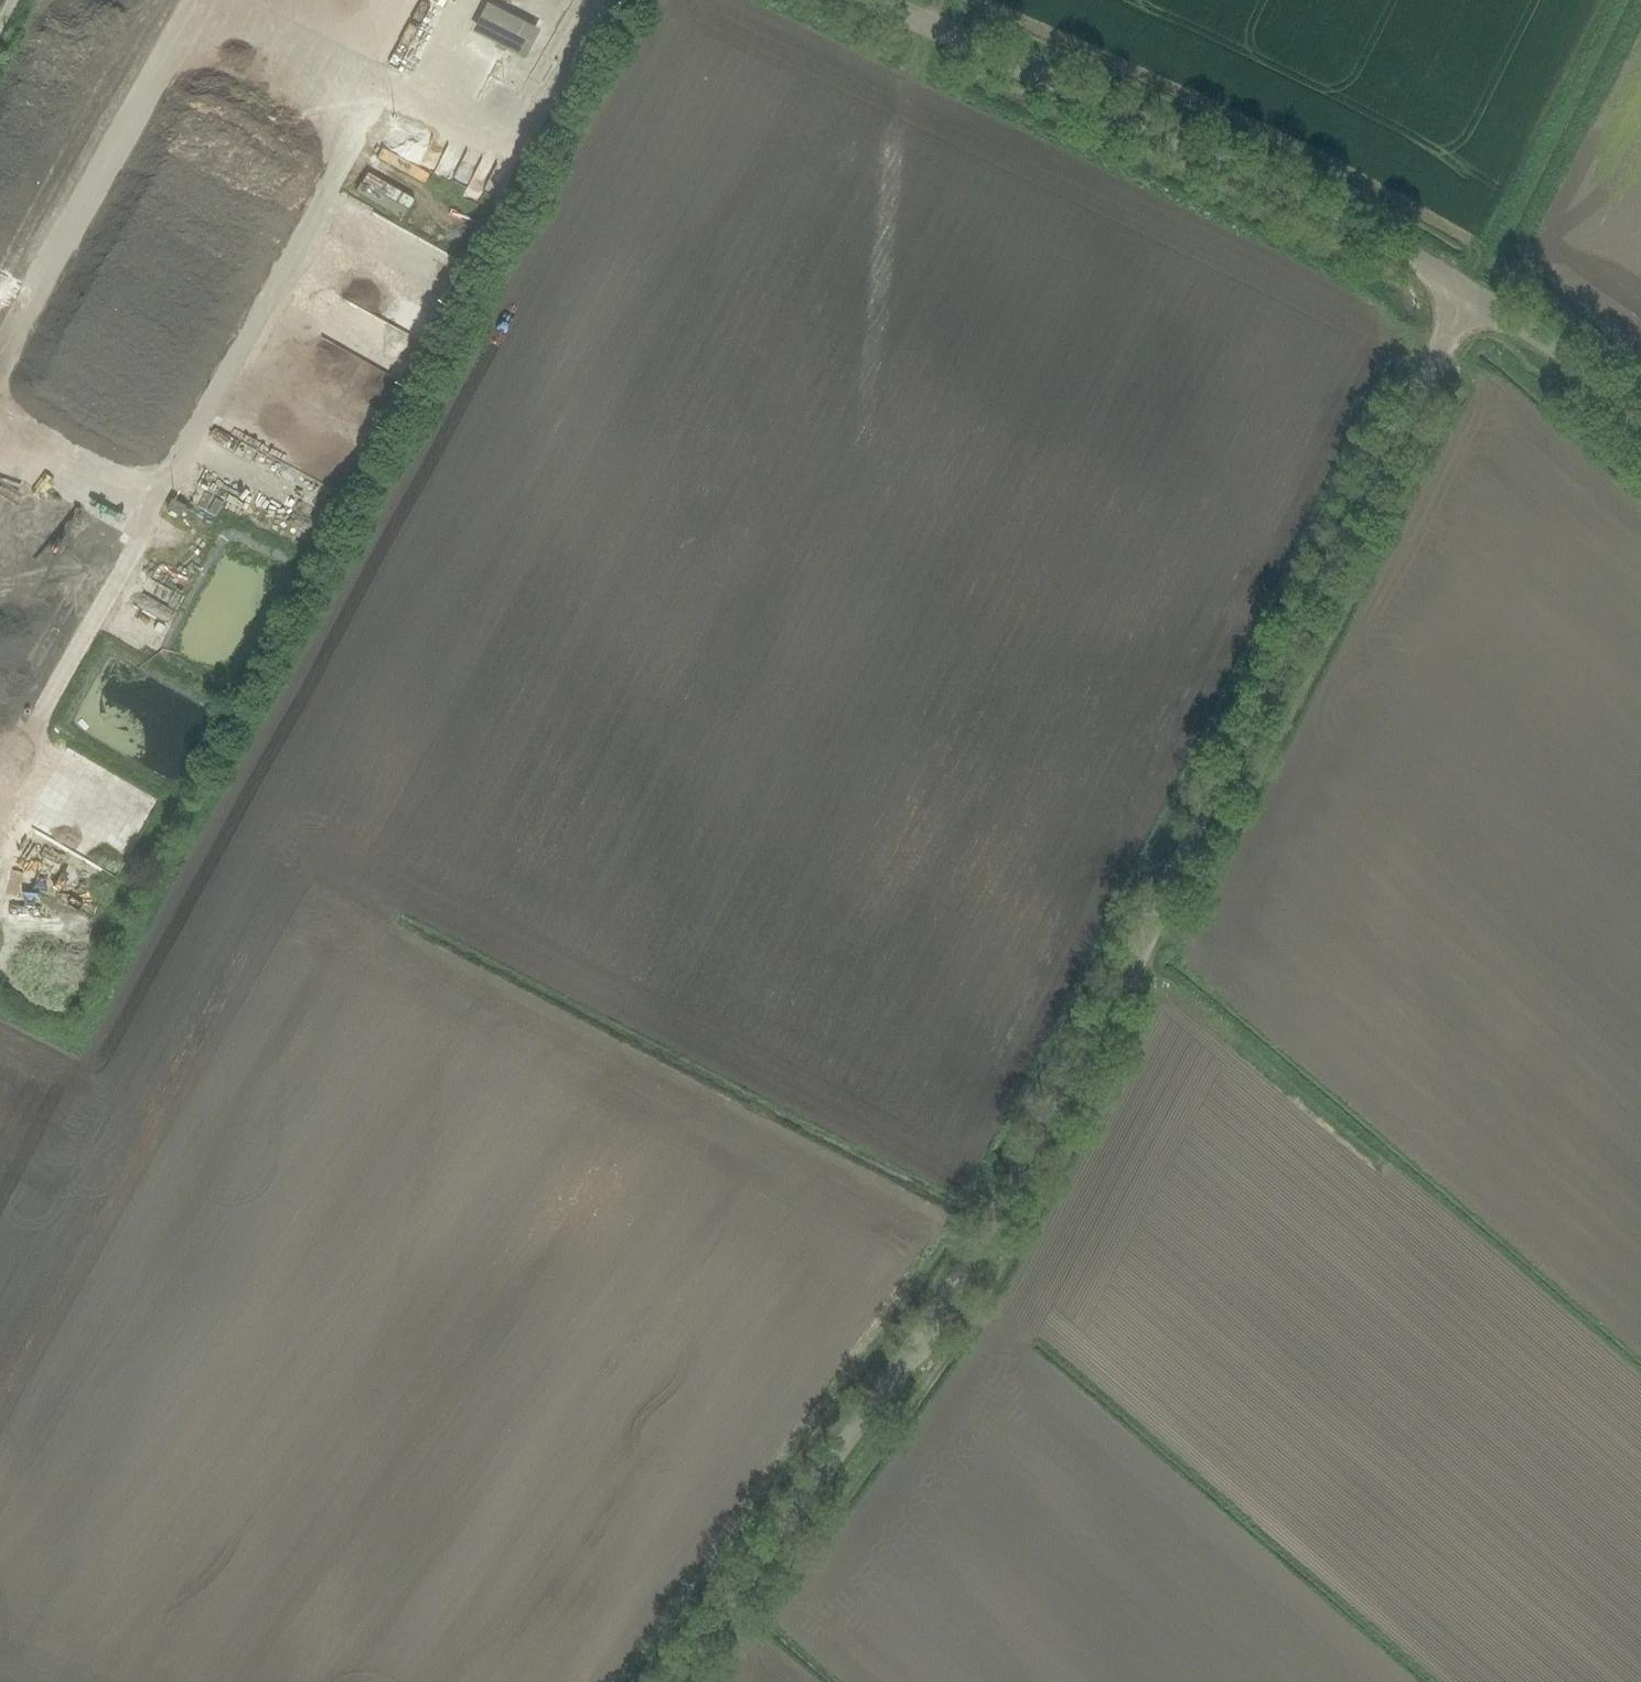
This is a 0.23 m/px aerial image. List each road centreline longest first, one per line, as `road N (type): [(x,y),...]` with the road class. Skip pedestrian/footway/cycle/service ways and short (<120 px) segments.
road 1 (unclassified): [(674,1681),(919,1337),(1095,1033),(1459,293)]
road 2 (tertiary): [(1459,293),(1086,115),(871,0)]
road 3 (tertiary): [(1640,430),(1558,355),(1459,293)]

